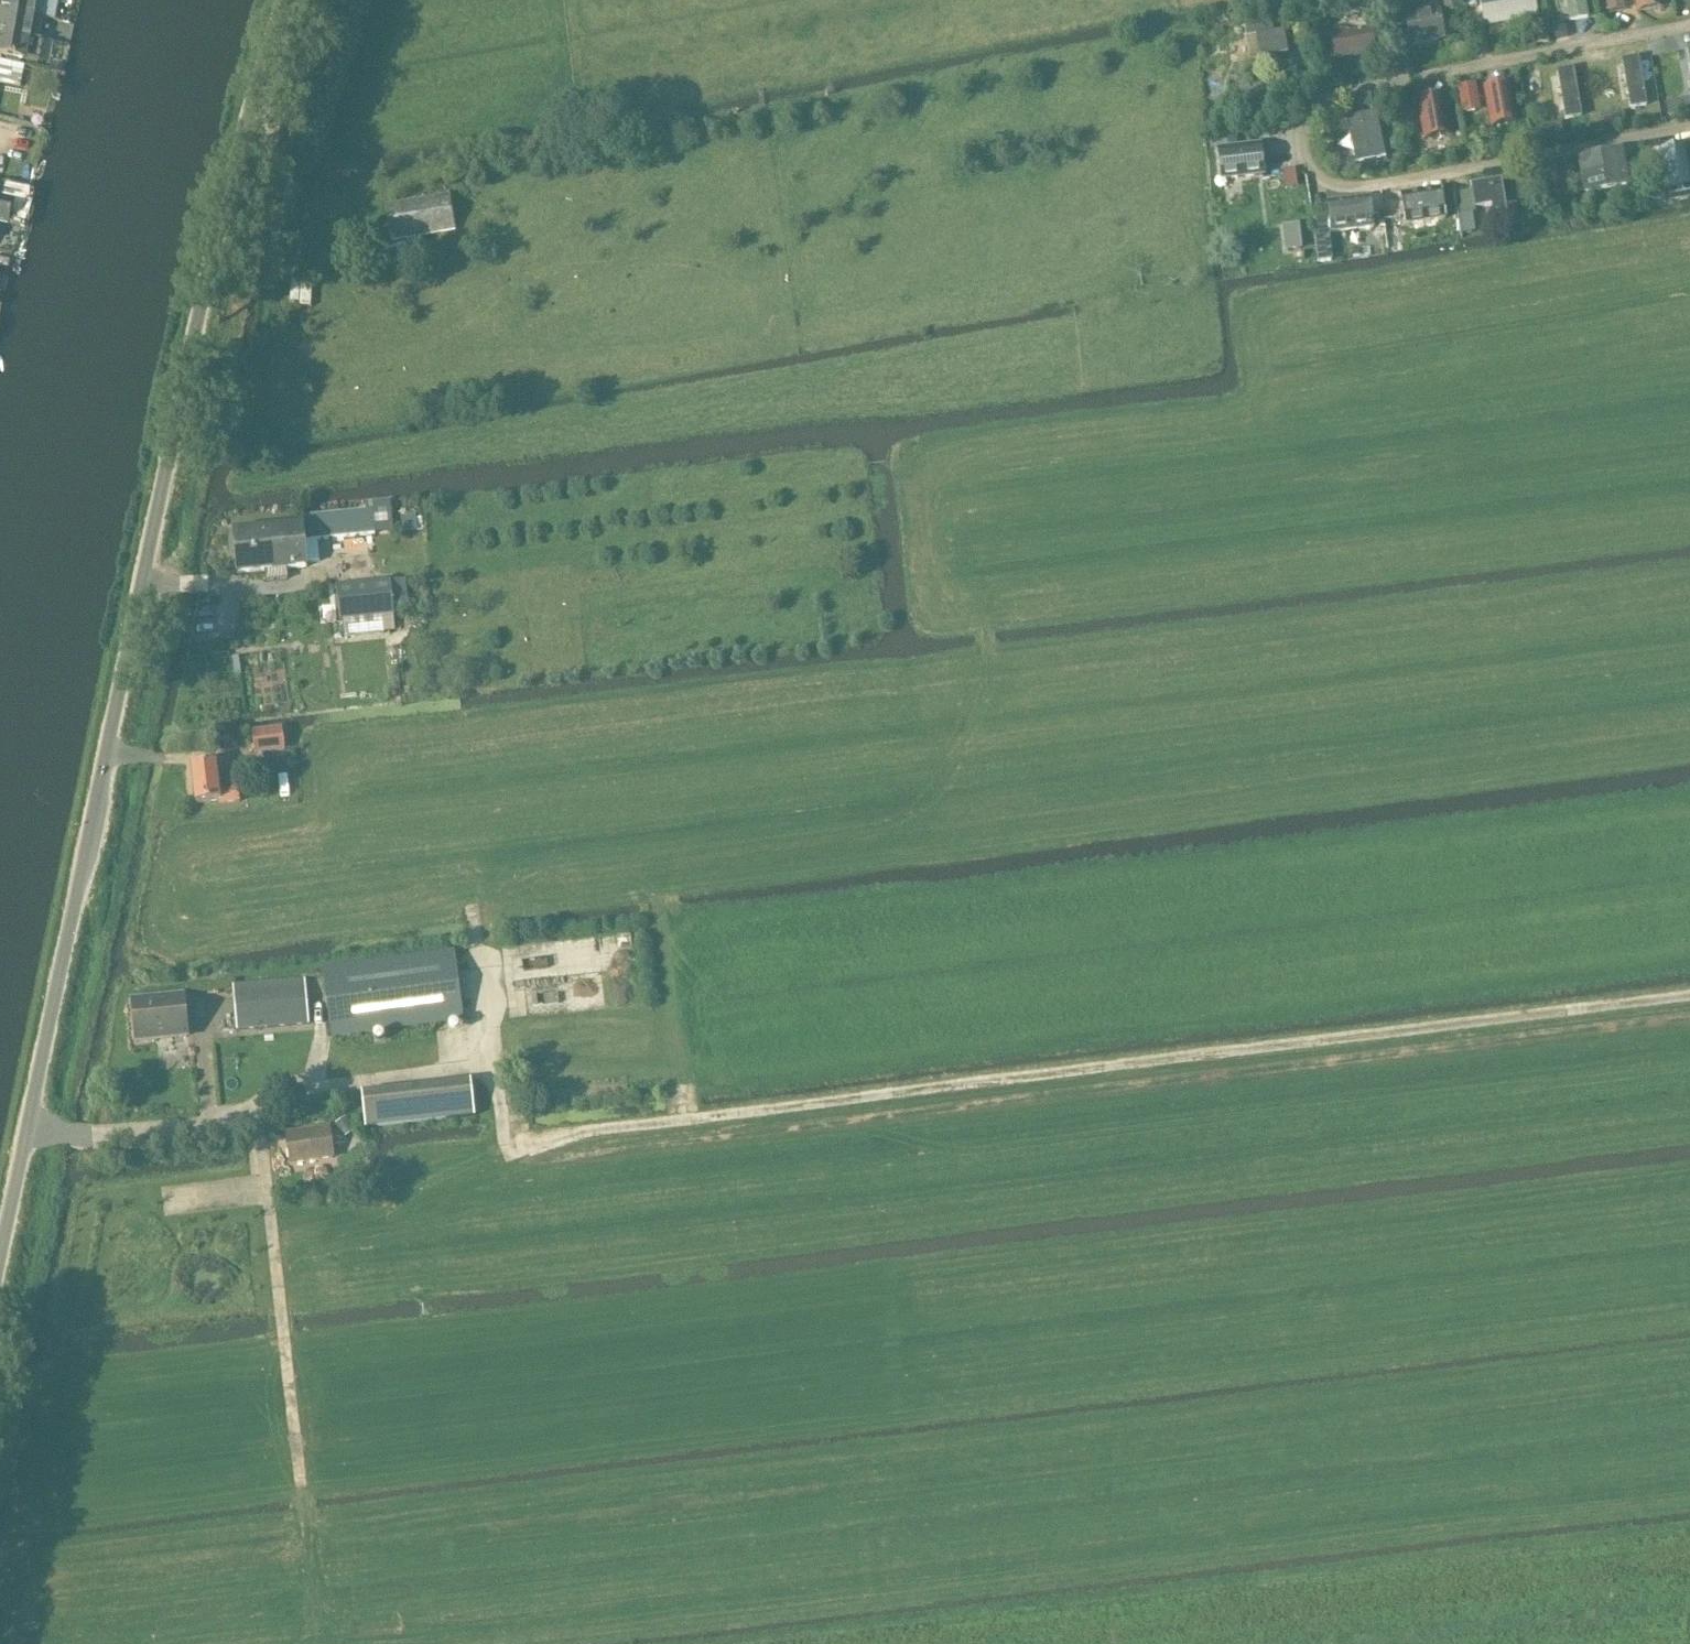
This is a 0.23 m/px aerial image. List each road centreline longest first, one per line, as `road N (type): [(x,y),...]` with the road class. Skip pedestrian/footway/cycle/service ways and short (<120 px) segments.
road 1 (unclassified): [(0,1269),(200,332),(287,0)]

